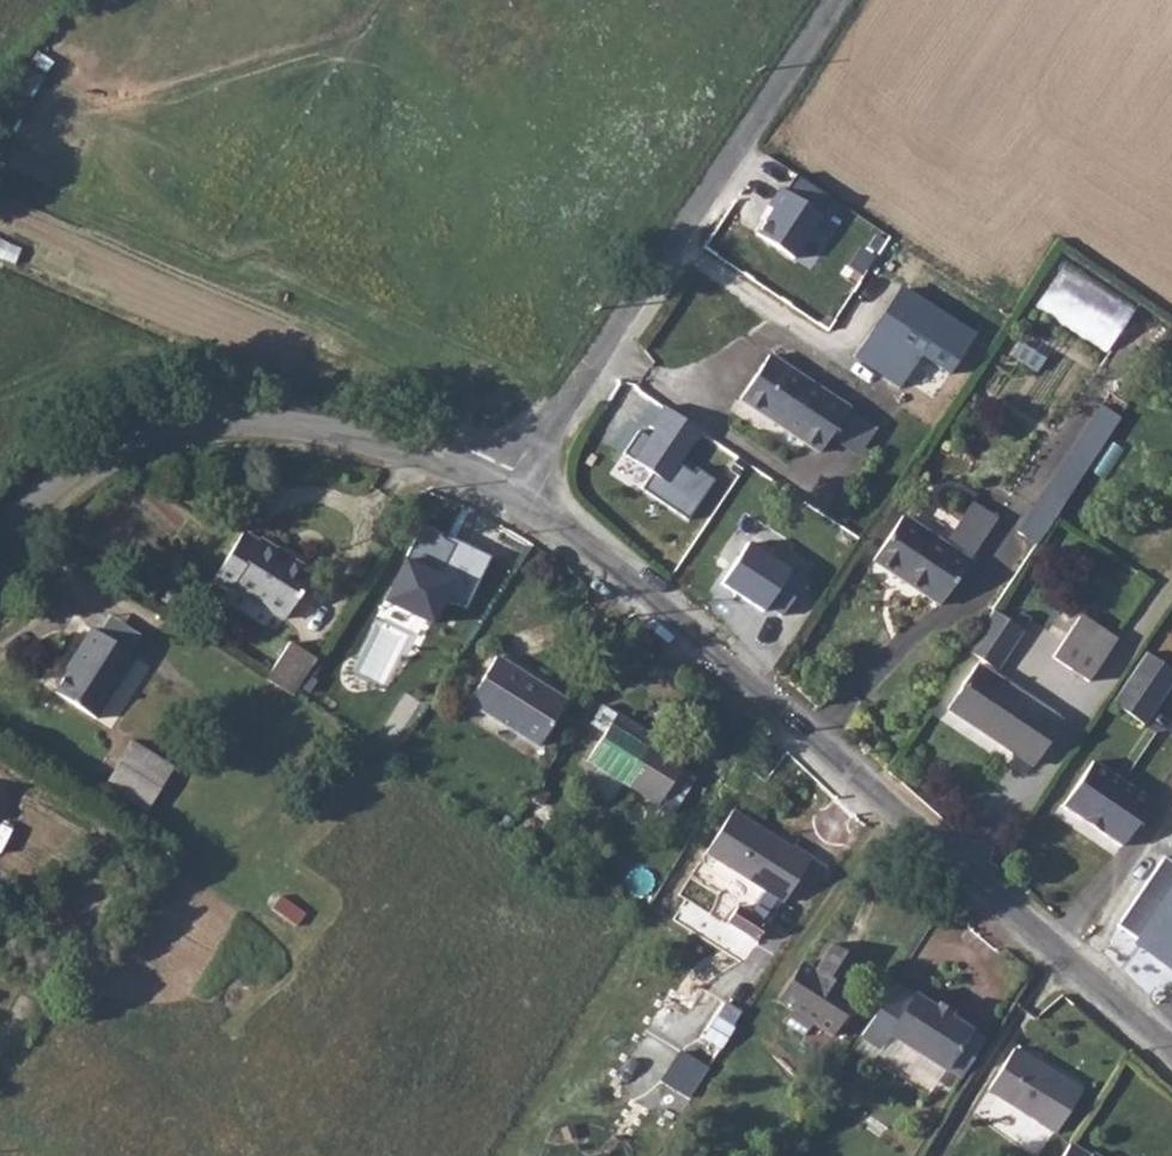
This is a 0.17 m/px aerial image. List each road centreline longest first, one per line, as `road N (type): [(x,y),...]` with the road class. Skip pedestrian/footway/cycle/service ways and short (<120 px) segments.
road 1 (unclassified): [(504,480),(1171,1049)]
road 2 (unclassified): [(833,0),(504,480)]
road 3 (unclassified): [(0,536),(98,453),(148,431),(246,420),(337,430),(504,480)]

